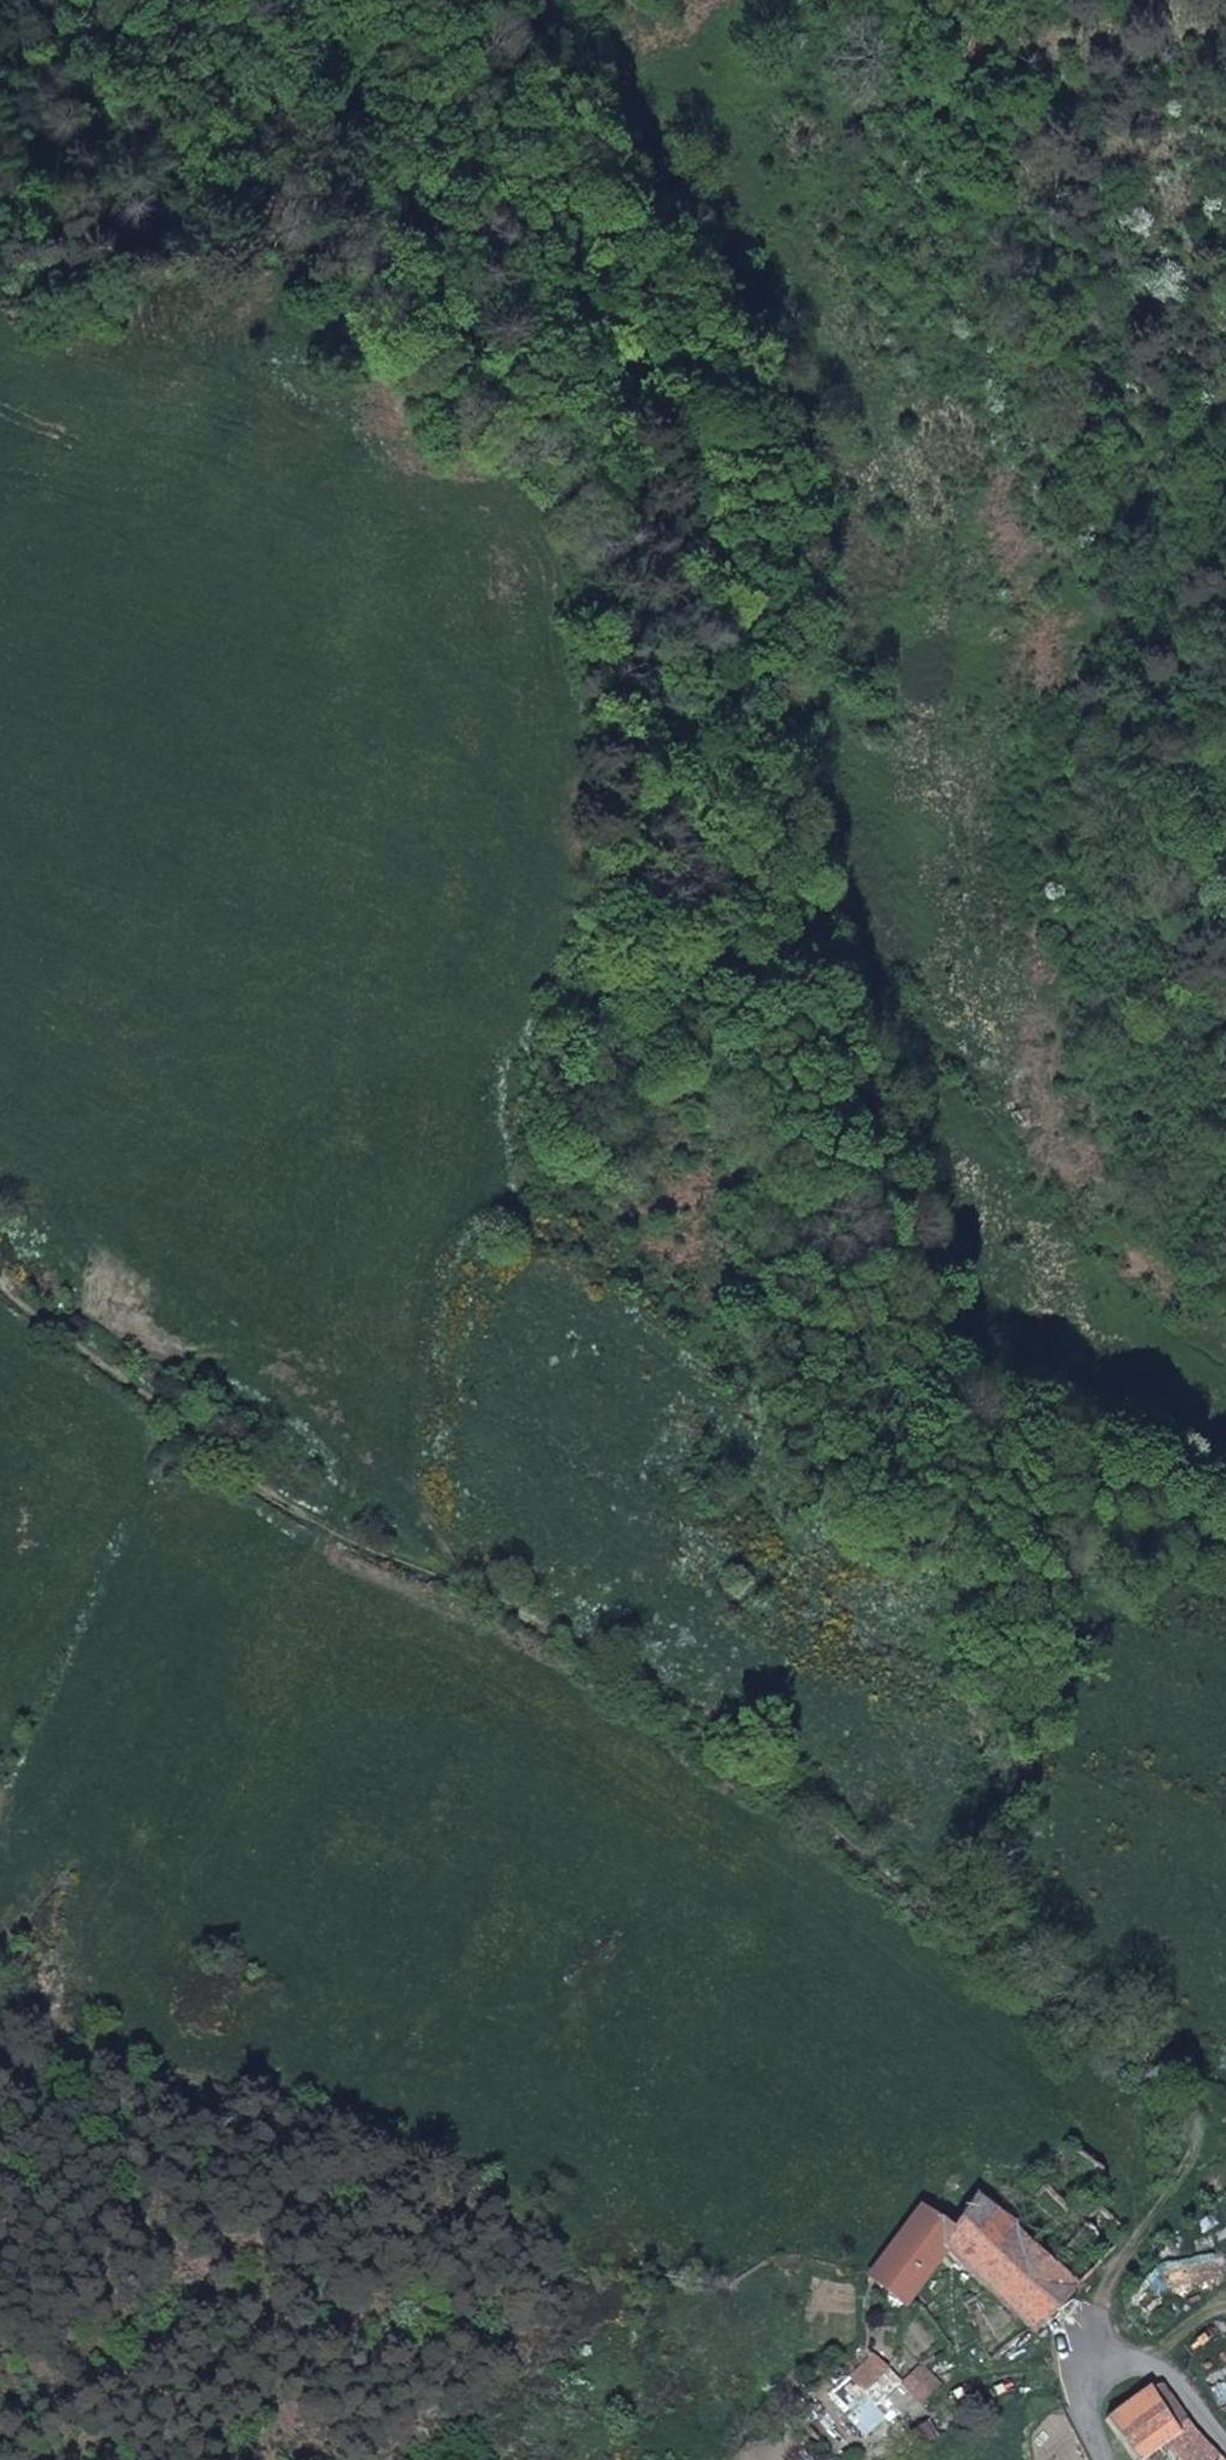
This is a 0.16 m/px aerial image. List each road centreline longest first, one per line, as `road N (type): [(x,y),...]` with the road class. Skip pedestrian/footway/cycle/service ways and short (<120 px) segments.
road 1 (track): [(1188,2058),(955,1919),(680,1685),(442,1575),(103,1340),(0,1221)]
road 2 (residential): [(1105,2288),(1128,2235),(1204,2154),(1205,2096),(1188,2058)]
road 3 (residential): [(856,2459),(1063,2356)]
road 4 (residential): [(1105,2288),(1225,2411)]

